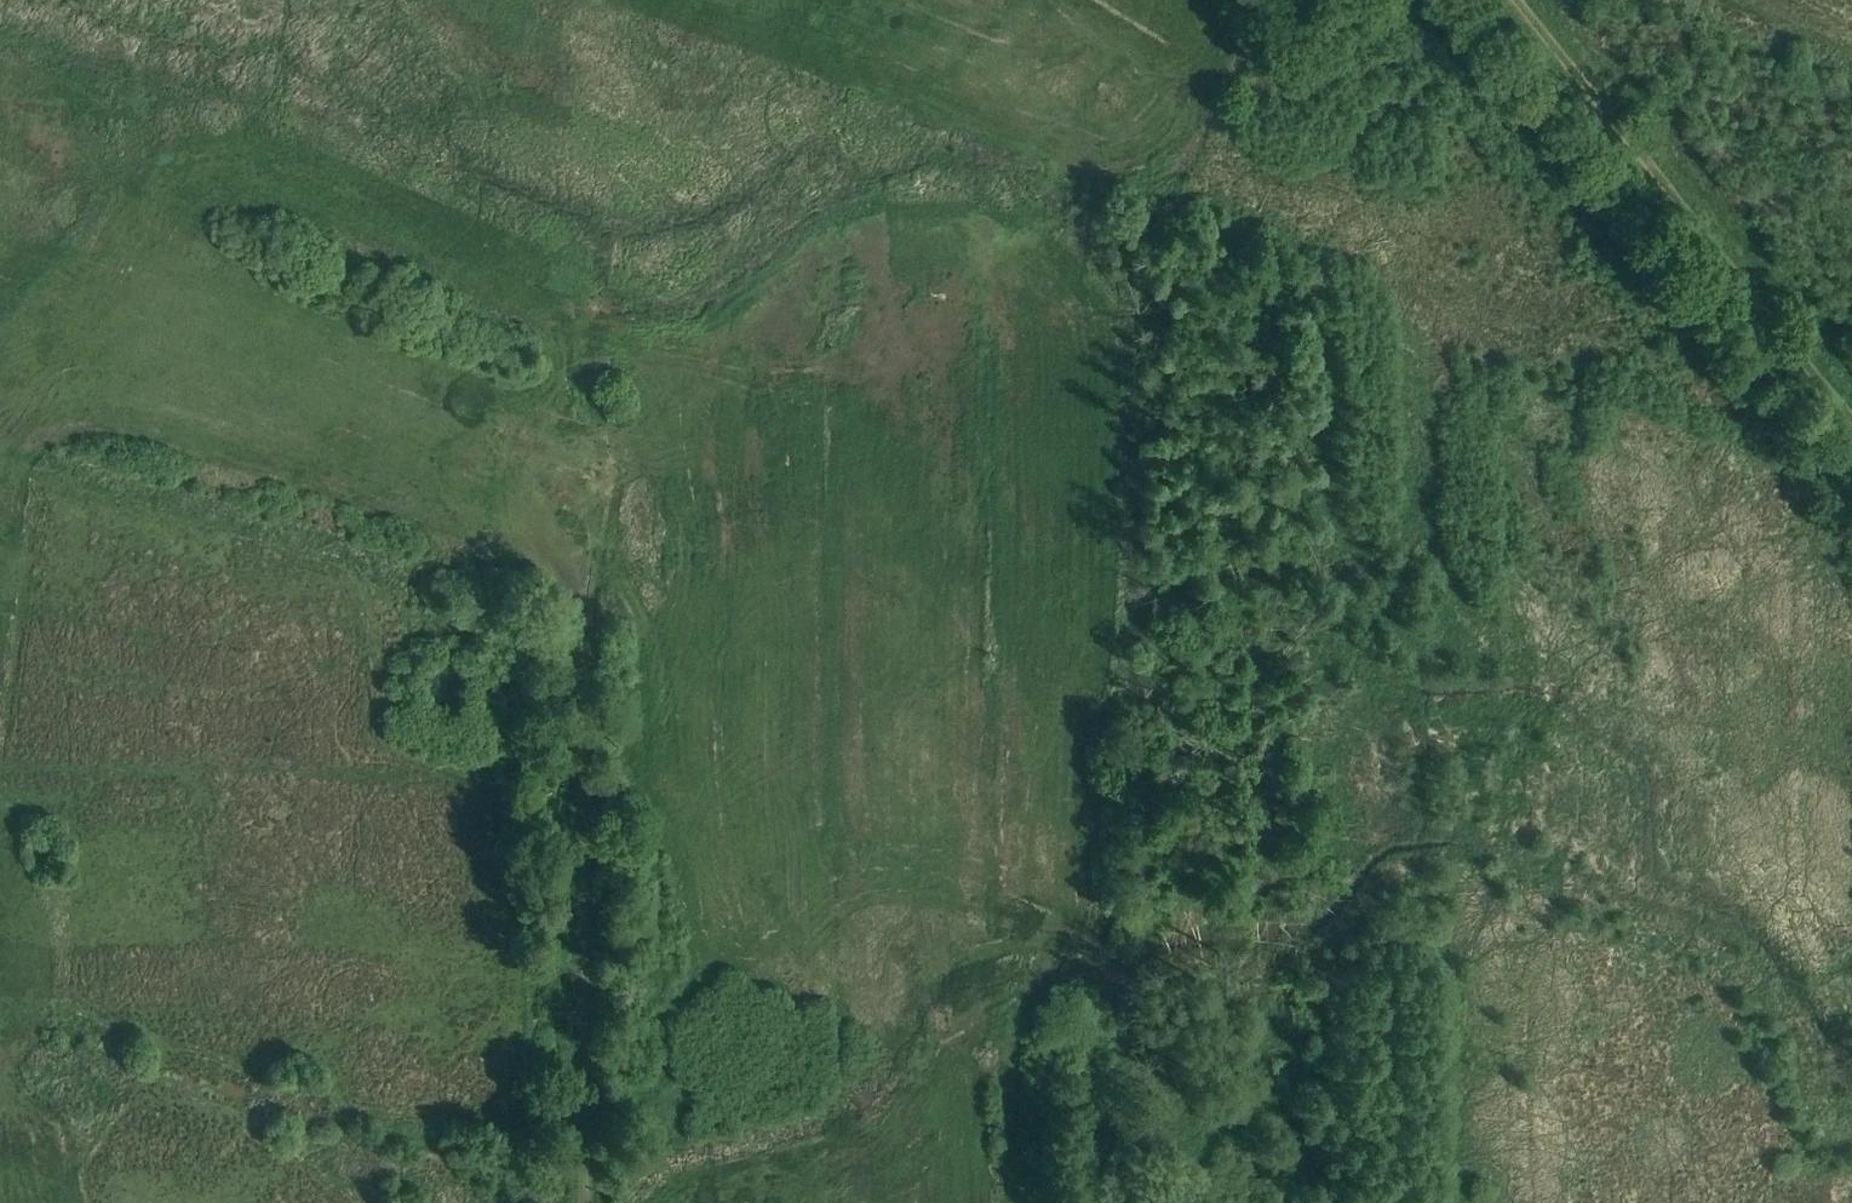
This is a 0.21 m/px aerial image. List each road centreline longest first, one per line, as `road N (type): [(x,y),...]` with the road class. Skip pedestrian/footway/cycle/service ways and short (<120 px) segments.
road 1 (track): [(588,1202),(587,624)]
road 2 (track): [(1517,0),(1851,419)]

